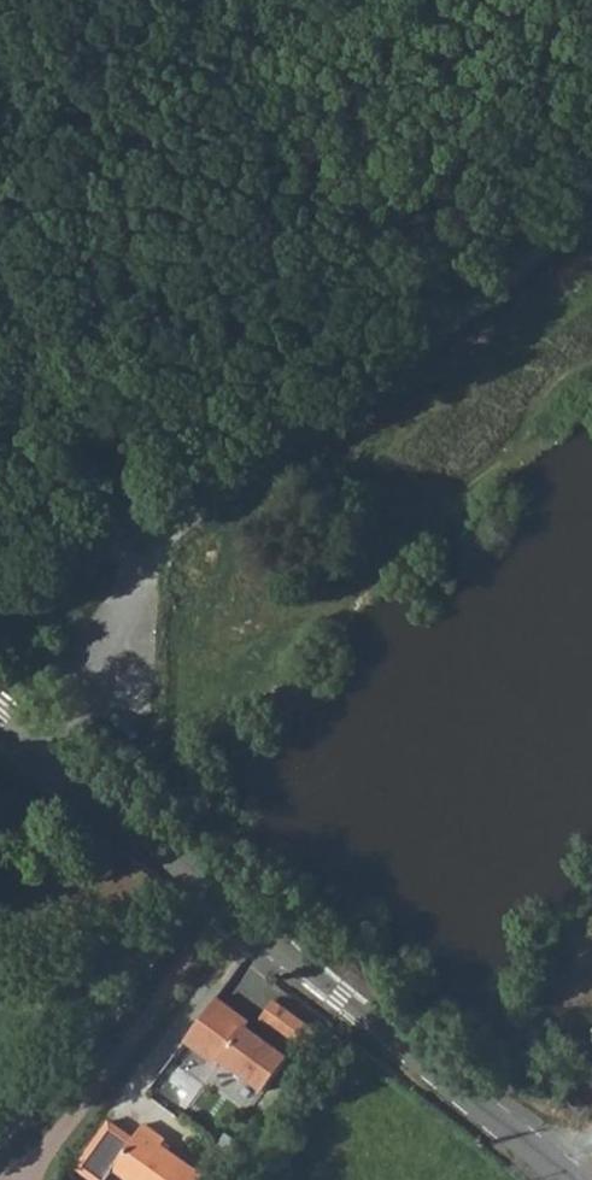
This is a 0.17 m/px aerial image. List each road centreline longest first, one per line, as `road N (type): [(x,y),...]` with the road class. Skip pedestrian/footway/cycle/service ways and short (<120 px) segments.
road 1 (track): [(41,760),(95,698),(160,558),(591,203)]
road 2 (residential): [(560,1179),(0,726)]

